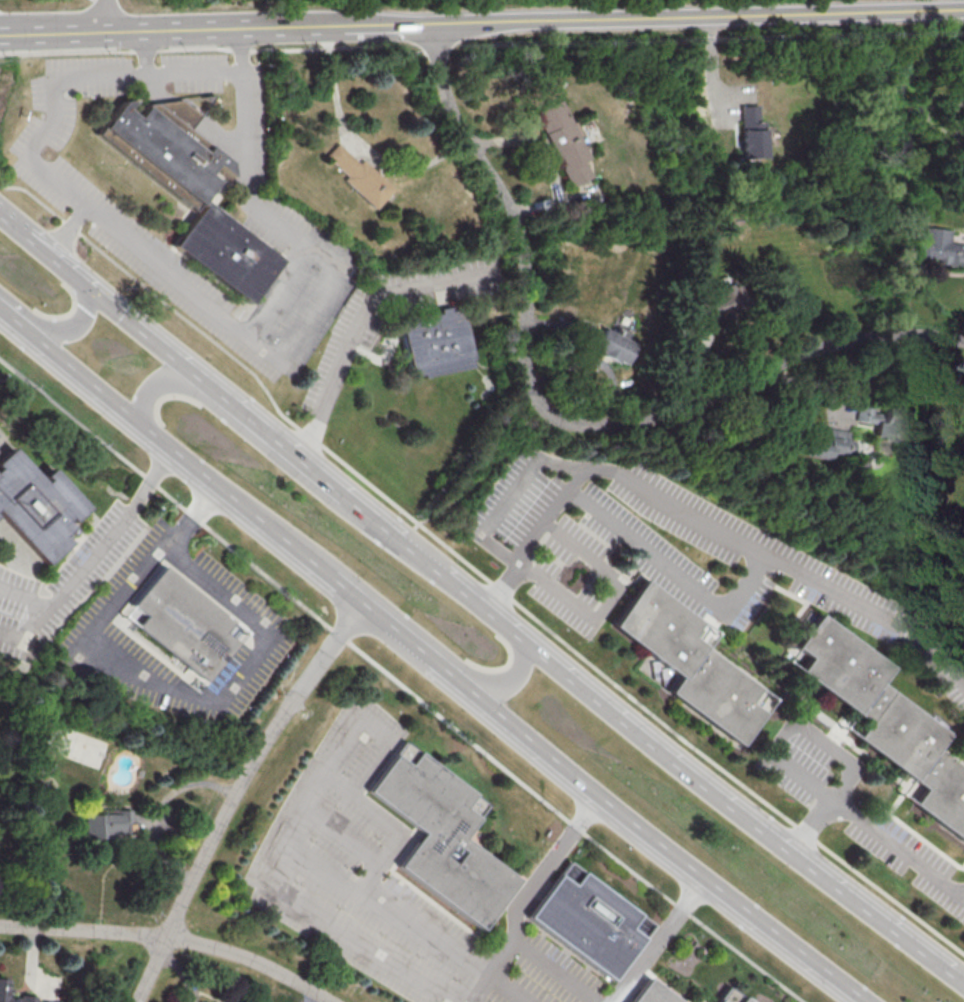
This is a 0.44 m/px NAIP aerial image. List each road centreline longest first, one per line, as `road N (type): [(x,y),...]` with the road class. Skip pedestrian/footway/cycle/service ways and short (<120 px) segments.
road 1 (primary): [(963,981),(344,496)]
road 2 (tertiary): [(963,9),(440,23)]
road 3 (residential): [(639,418),(576,421),(554,415),(537,394),(523,245),(453,112),(441,78),(440,23)]
road 4 (primary): [(470,686),(857,989)]
road 5 (residential): [(134,1001),(235,791),(360,601)]
road 6 (tertiary): [(440,23),(0,35)]
road 7 (primary): [(31,332),(332,579)]
road 8 (residential): [(332,1001),(252,958),(197,943),(0,925)]
road 9 (residential): [(963,342),(875,334),(639,418)]
road 10 (primary): [(206,385),(47,252)]
road 11 (primary): [(344,496),(206,385)]
road 12 (primary): [(332,579),(436,659)]

